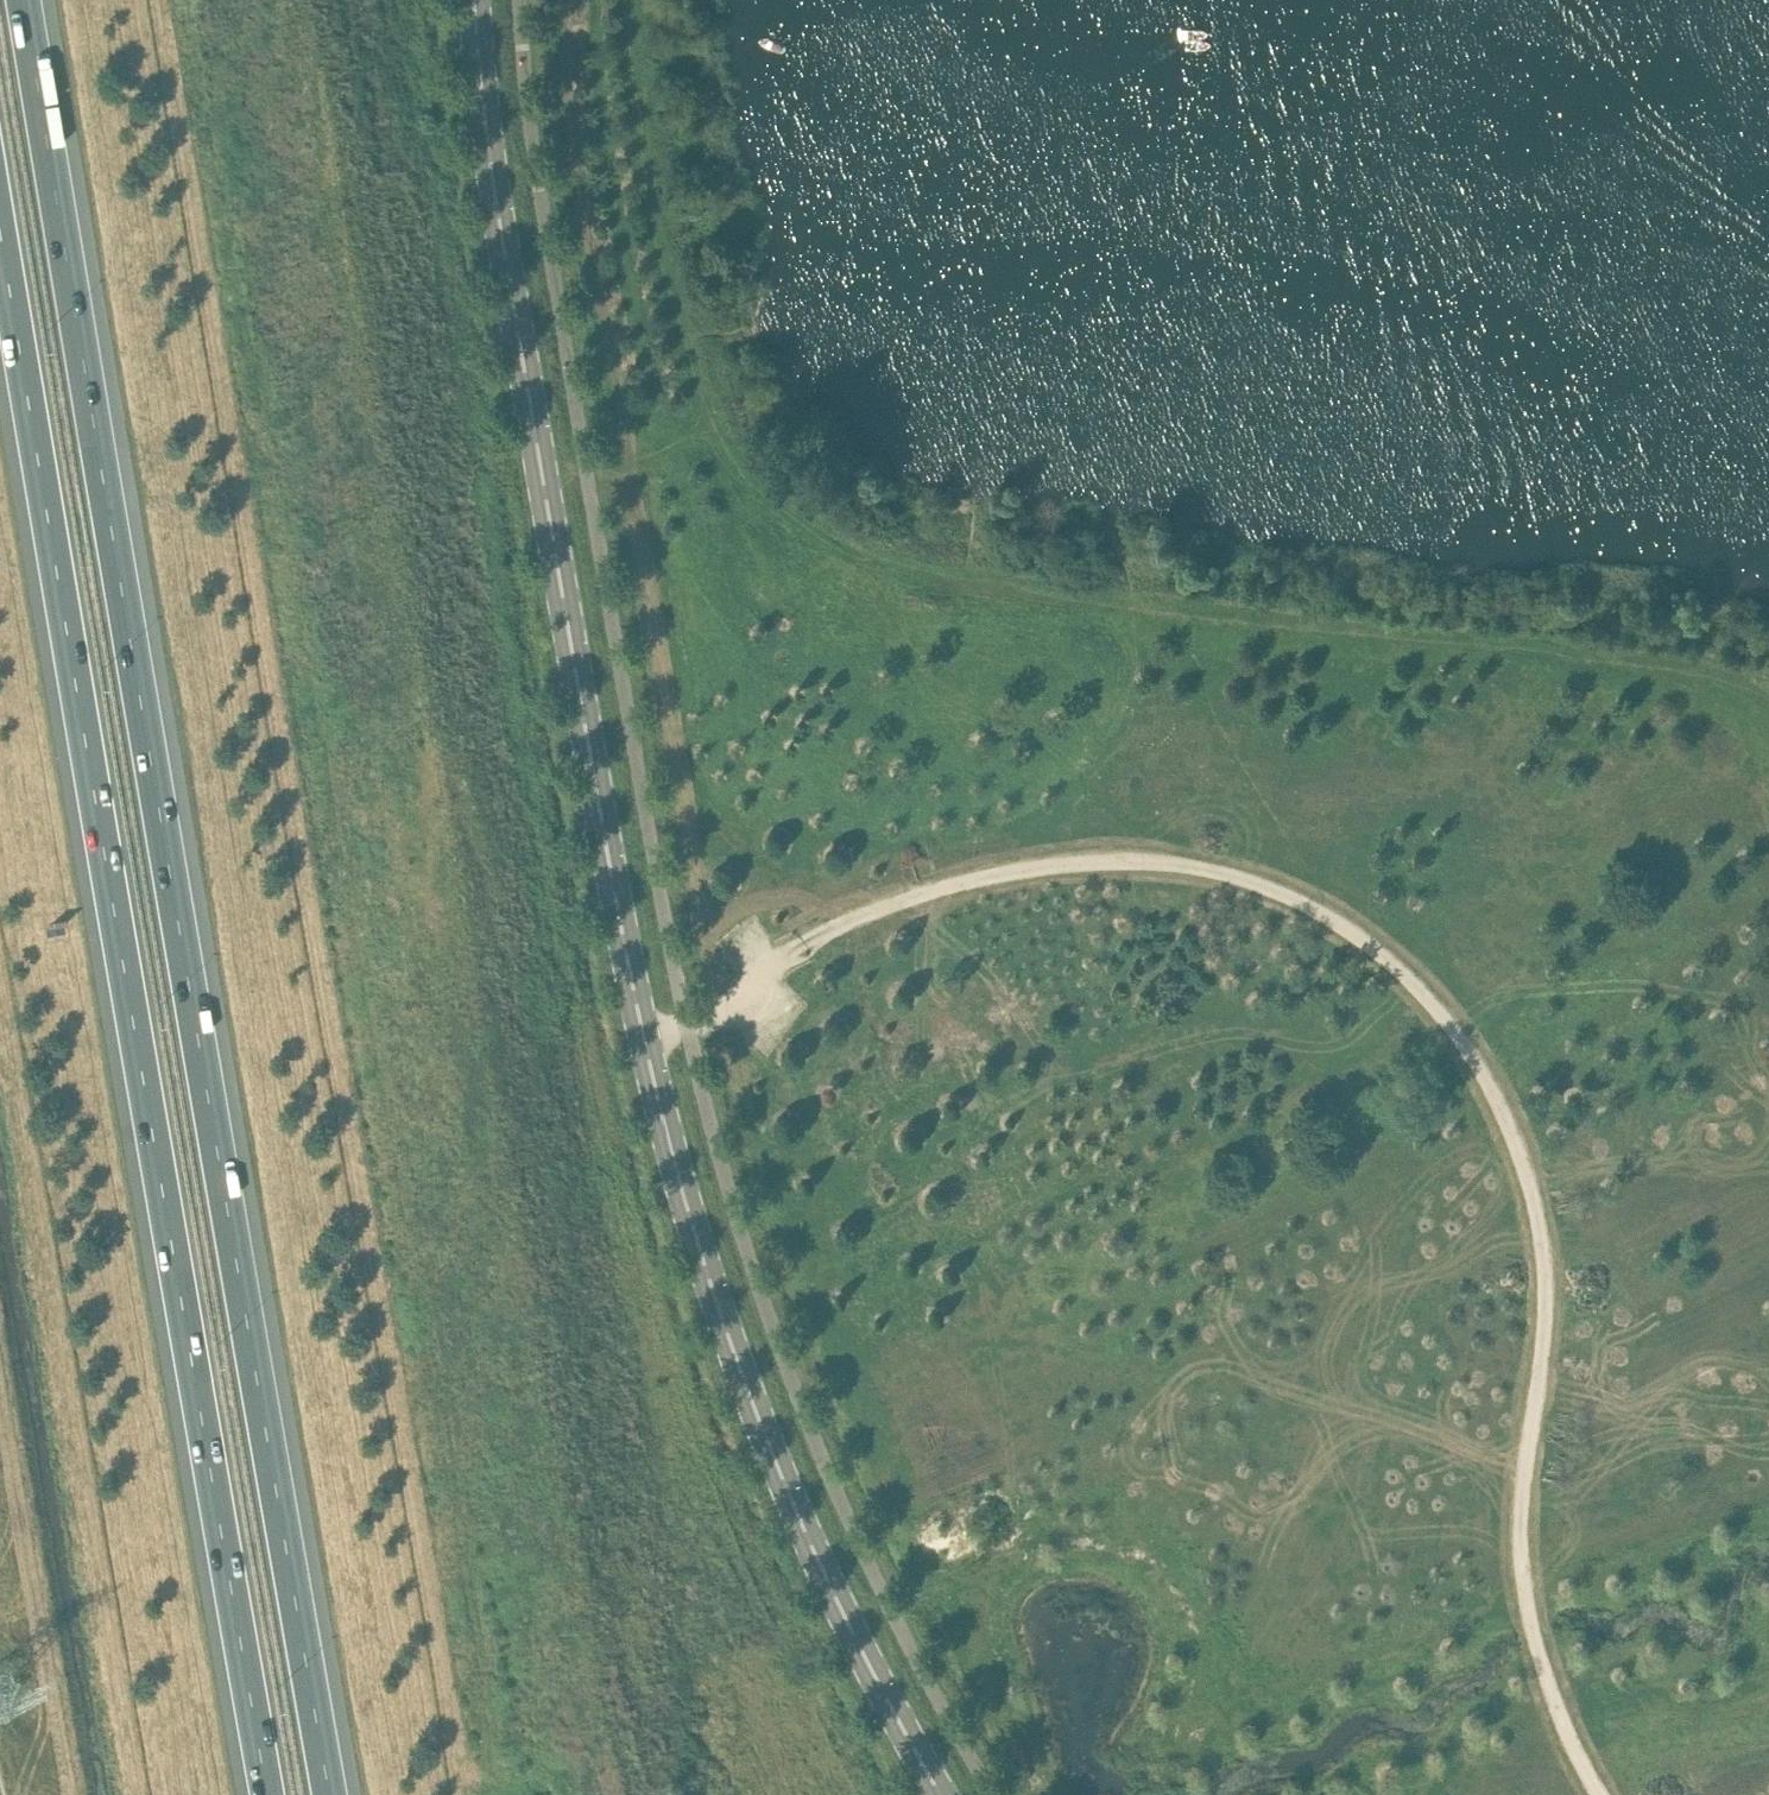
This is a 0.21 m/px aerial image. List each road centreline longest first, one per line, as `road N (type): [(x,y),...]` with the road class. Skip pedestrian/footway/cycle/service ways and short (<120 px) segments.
road 1 (tertiary): [(951,1794),(798,1497),(711,1291),(607,827),(494,140),(482,0)]
road 2 (motorway): [(332,1794),(26,0)]
road 3 (motorway): [(0,213),(271,1794)]

